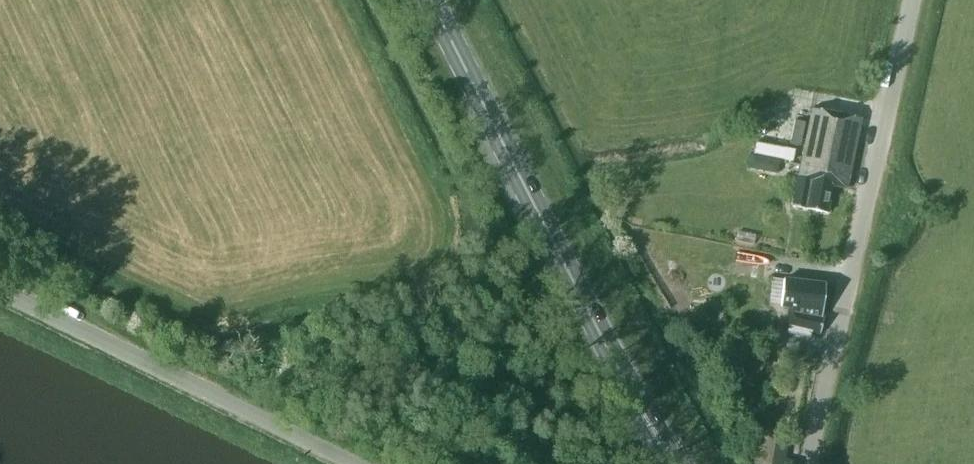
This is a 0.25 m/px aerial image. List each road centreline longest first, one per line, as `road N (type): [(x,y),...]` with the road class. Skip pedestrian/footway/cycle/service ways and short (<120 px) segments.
road 1 (primary): [(675,463),(574,284),(433,0)]
road 2 (unclassified): [(809,463),(913,0)]
road 3 (unclassified): [(358,463),(0,291)]

